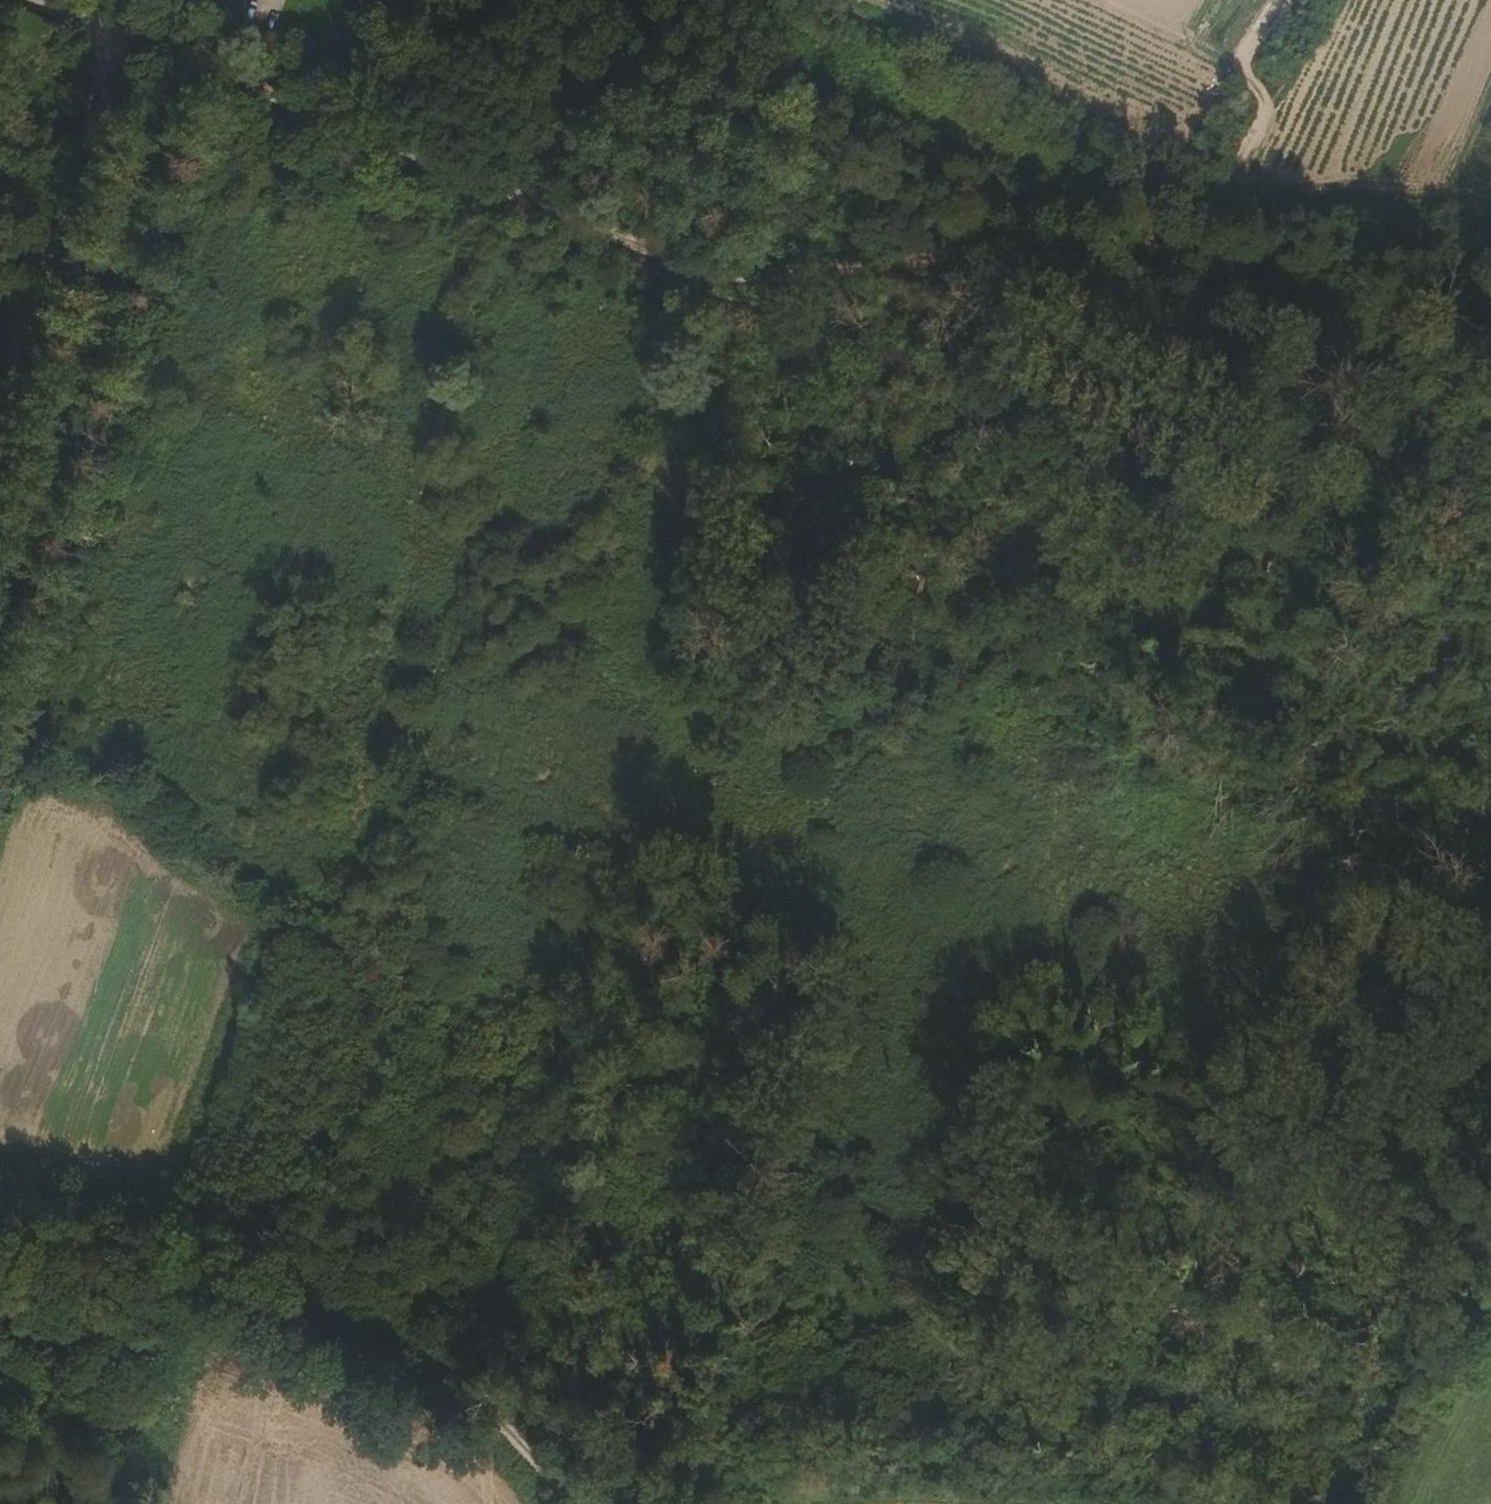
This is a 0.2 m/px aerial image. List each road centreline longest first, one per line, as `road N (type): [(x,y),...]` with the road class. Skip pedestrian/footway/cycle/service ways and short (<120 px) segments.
road 1 (track): [(0,1267),(177,1308),(424,1406),(556,1486),(566,1503)]
road 2 (residential): [(0,469),(140,48),(26,0)]

